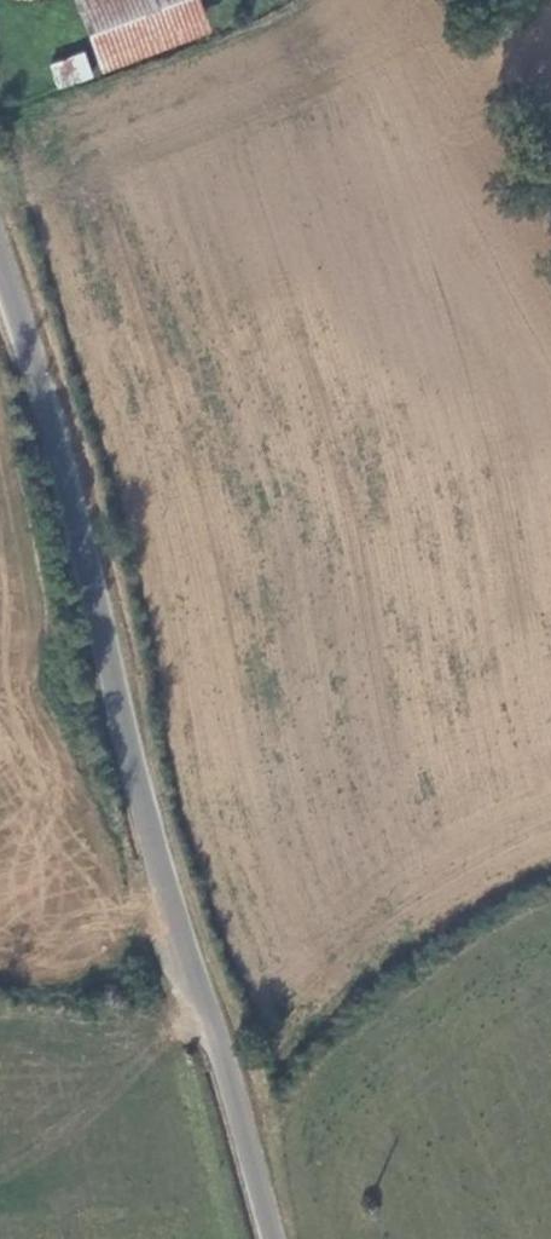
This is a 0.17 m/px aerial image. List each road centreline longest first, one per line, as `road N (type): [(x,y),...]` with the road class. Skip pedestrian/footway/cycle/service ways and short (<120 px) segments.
road 1 (unclassified): [(0,261),(175,914),(276,1238)]

